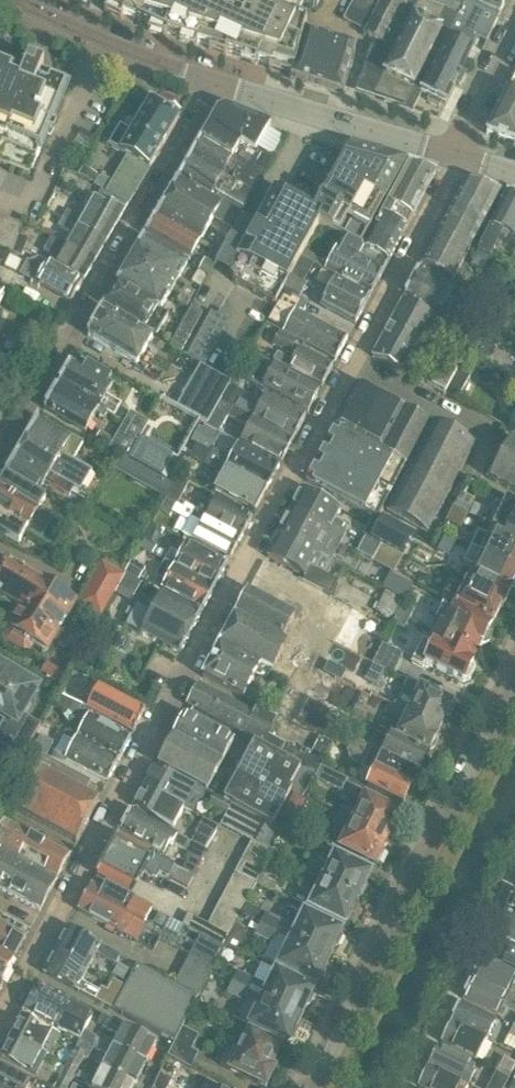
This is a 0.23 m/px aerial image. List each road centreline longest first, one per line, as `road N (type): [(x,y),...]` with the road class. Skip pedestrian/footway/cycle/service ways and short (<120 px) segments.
road 1 (residential): [(0,1028),(458,161)]
road 2 (residential): [(305,1087),(514,652)]
road 3 (residential): [(8,433),(215,83)]
road 4 (tertiary): [(458,161),(215,83)]
road 5 (residential): [(407,1087),(514,863)]
road 6 (tertiary): [(215,83),(10,0)]
road 7 (residential): [(458,161),(514,35)]

